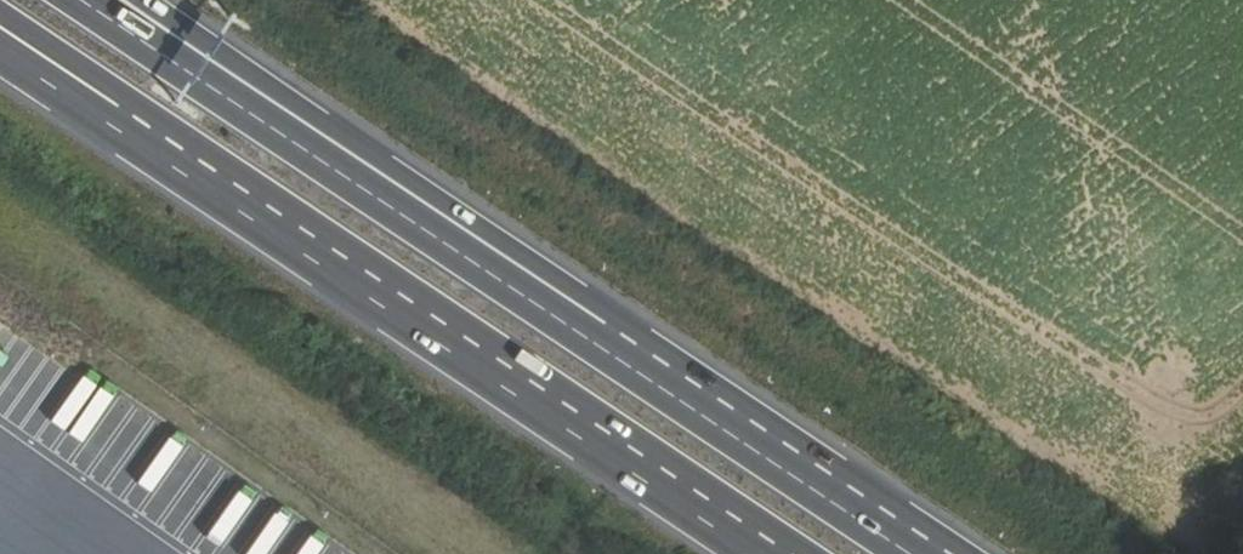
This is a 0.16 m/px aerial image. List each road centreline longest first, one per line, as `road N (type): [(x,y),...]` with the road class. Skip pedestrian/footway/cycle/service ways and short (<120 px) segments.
road 1 (motorway): [(116,122),(772,553)]
road 2 (motorway): [(616,345),(451,249),(85,0)]
road 3 (motorway): [(616,345),(471,223),(148,0)]
road 4 (motorway): [(929,553),(616,345)]
road 5 (motorway): [(0,14),(116,122)]
road 6 (motorway): [(0,52),(116,122)]

